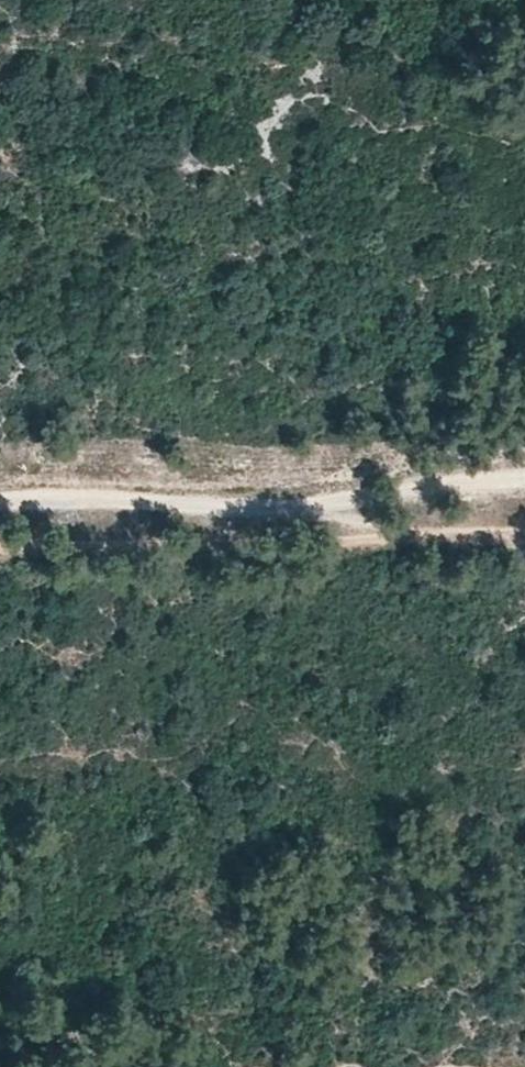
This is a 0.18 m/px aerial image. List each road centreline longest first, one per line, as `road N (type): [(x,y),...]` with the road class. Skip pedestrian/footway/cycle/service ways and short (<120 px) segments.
road 1 (track): [(0,510),(274,505),(524,485)]

